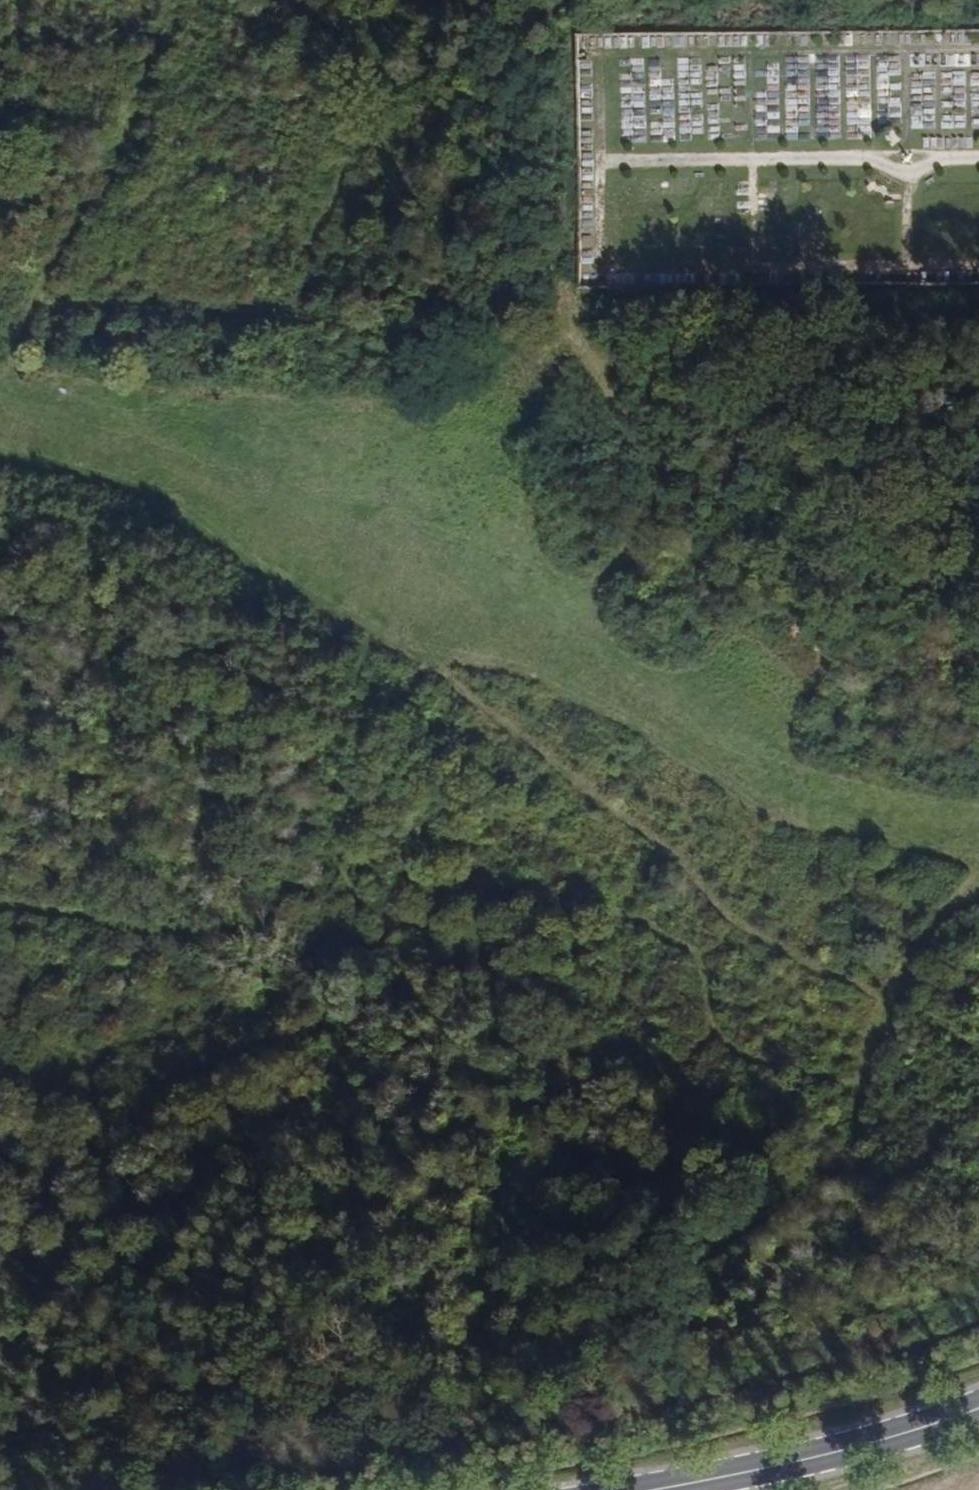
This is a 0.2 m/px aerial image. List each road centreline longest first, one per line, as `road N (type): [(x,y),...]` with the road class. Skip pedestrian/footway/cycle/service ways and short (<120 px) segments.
road 1 (primary): [(631,1489),(897,1439),(978,1408)]

